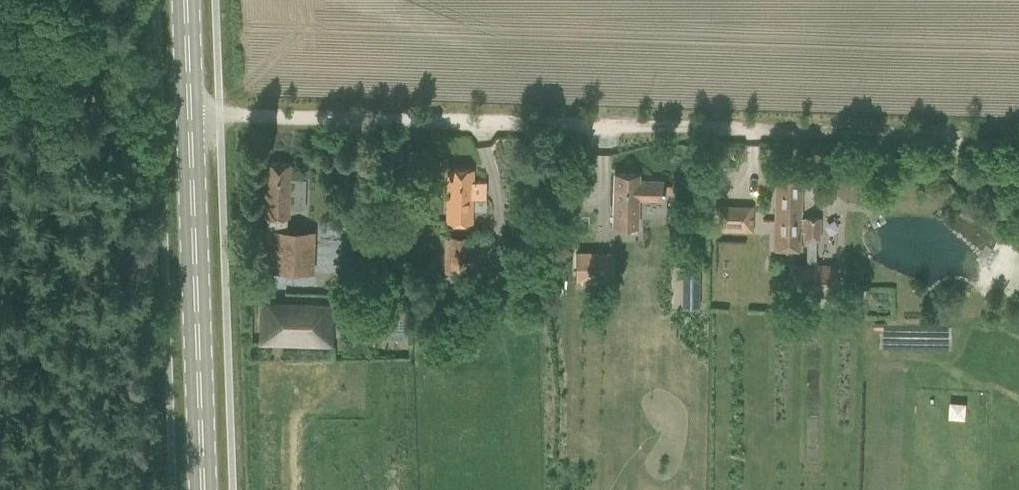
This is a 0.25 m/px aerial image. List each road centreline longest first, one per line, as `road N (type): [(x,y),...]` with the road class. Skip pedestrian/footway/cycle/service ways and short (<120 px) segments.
road 1 (primary): [(206,489),(186,0)]

